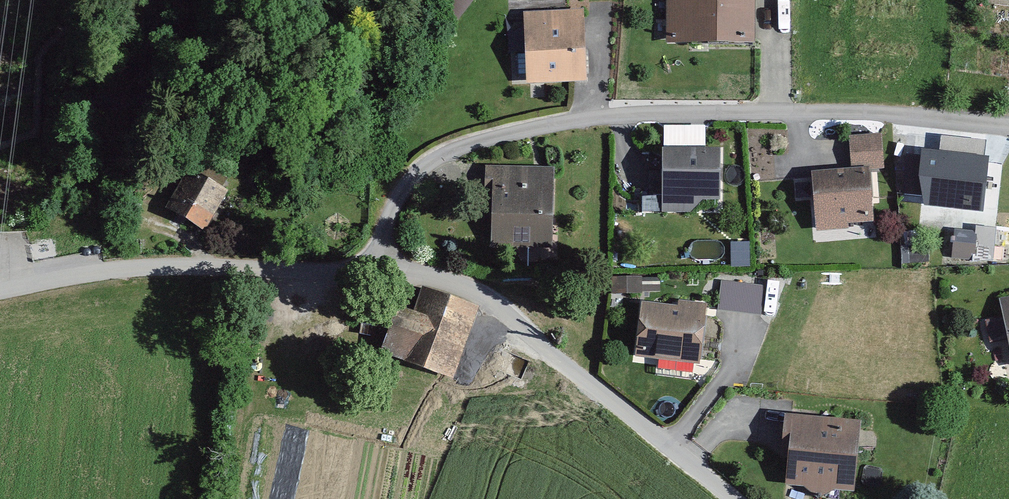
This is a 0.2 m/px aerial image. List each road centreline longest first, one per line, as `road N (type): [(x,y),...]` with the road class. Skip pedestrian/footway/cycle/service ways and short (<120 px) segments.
road 1 (residential): [(373,272),(406,179),(474,141),(587,125),(769,116),(1008,127)]
road 2 (residential): [(729,498),(474,294),(373,272)]
road 3 (residential): [(373,272),(135,267),(0,289)]

